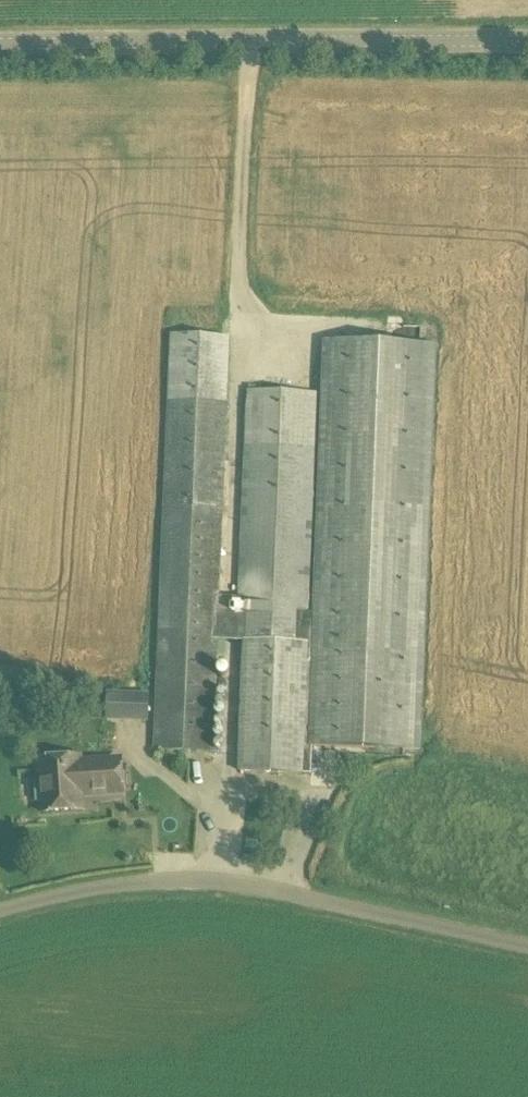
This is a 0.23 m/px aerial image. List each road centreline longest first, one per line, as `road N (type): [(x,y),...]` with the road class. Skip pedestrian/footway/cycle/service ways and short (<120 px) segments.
road 1 (unclassified): [(0,914),(197,882),(527,946)]
road 2 (tertiary): [(527,45),(0,48)]

